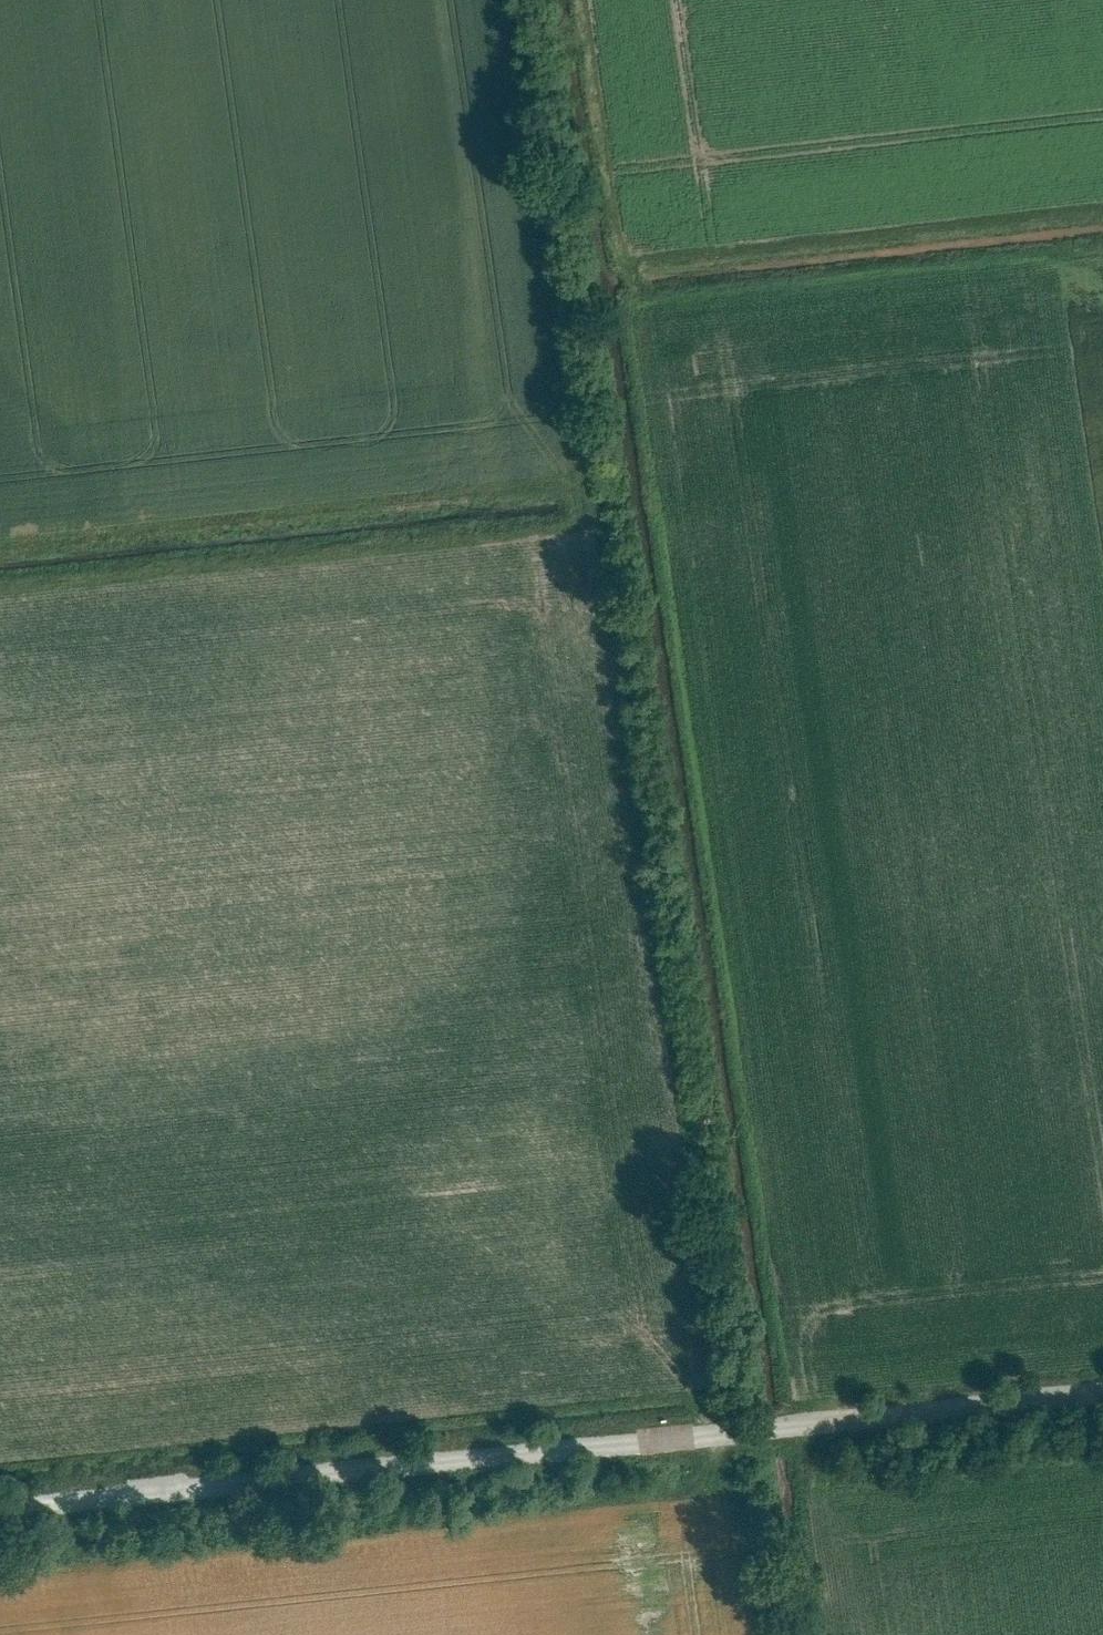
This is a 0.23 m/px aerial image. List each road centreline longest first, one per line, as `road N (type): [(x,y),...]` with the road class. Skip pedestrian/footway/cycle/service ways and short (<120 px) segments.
road 1 (track): [(0,1502),(1102,1391)]

